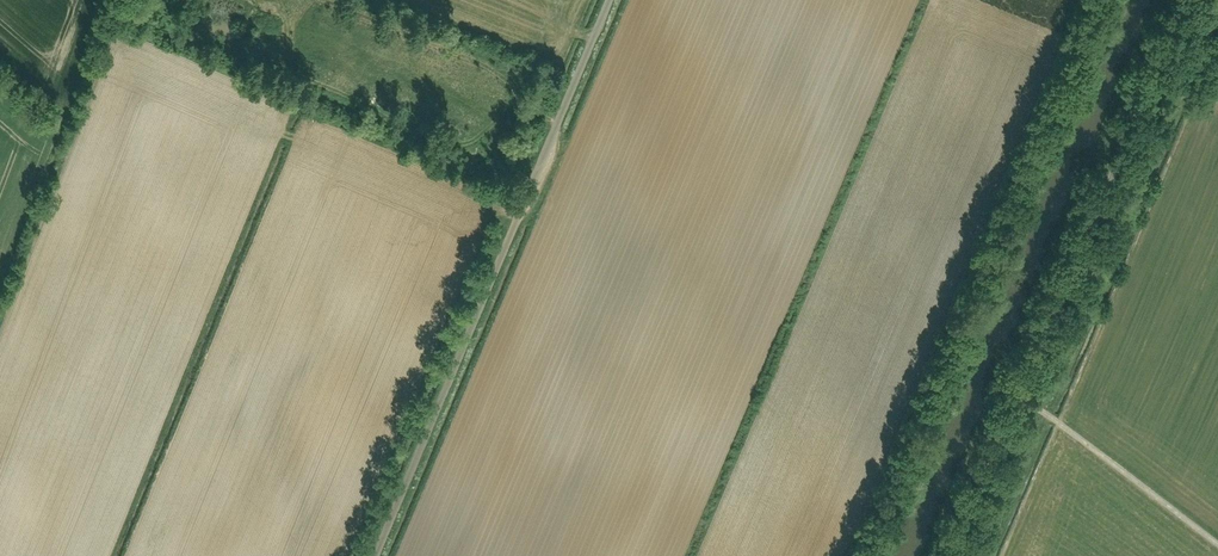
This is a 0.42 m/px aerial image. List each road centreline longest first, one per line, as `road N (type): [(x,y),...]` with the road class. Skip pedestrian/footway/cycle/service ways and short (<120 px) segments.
road 1 (unclassified): [(1187,0),(953,555)]
road 2 (residential): [(370,555),(603,0)]
road 3 (track): [(1217,544),(1022,393)]

